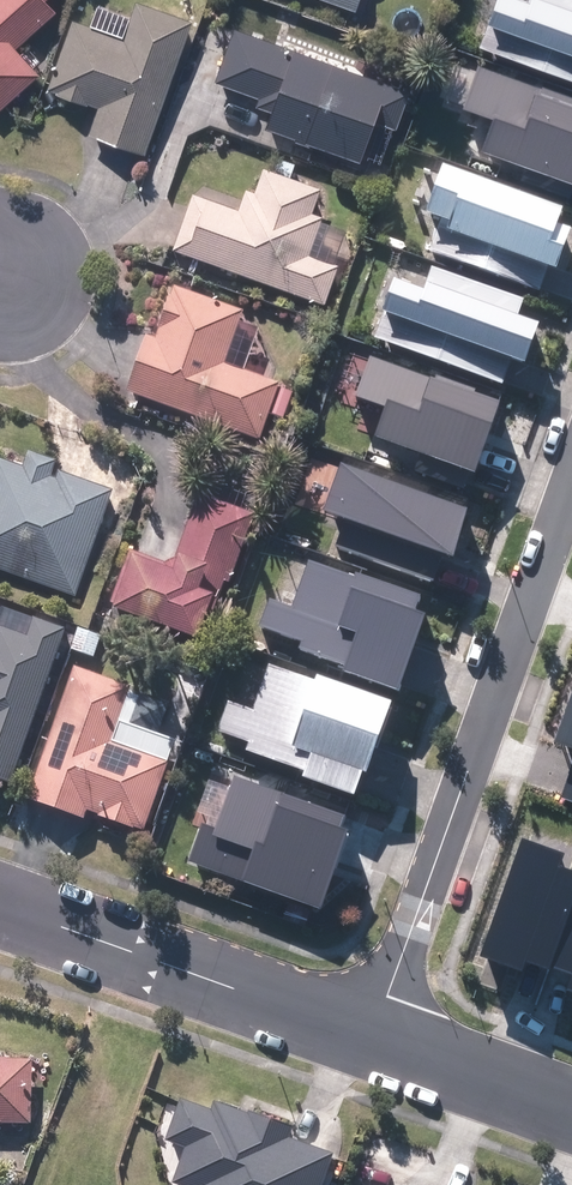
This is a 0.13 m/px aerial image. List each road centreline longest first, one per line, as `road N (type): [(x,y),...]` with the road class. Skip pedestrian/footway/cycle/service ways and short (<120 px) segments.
road 1 (residential): [(531,588),(371,1042)]
road 2 (residential): [(0,905),(371,1042)]
road 3 (residential): [(371,1042),(571,1113)]
road 4 (residential): [(571,472),(531,588)]

